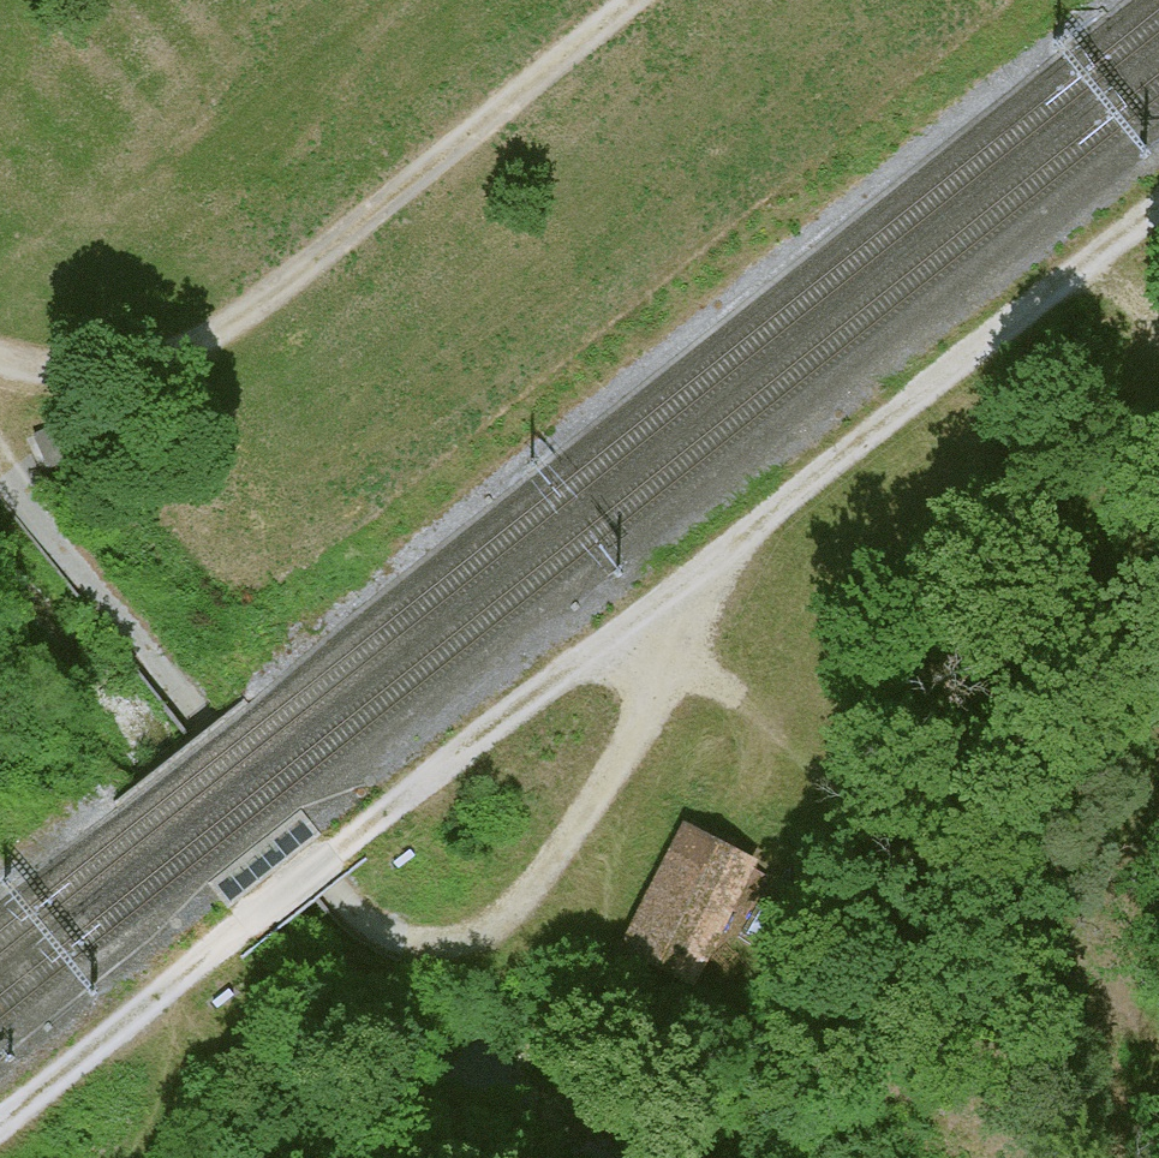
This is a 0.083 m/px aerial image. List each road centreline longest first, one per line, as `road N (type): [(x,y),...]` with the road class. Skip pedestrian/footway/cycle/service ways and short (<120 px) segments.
road 1 (track): [(1158,207),(463,744),(0,1121)]
road 2 (track): [(0,457),(32,509),(349,910),(400,939),(465,938),(501,924),(536,889),(661,679),(666,653),(649,607)]
road 3 (track): [(0,359),(134,363),(182,349),(251,307),(636,0)]
road 4 (track): [(1158,732),(1104,875),(1091,1079),(1158,1128)]
road 5 (track): [(1092,260),(1150,326),(1158,358)]

